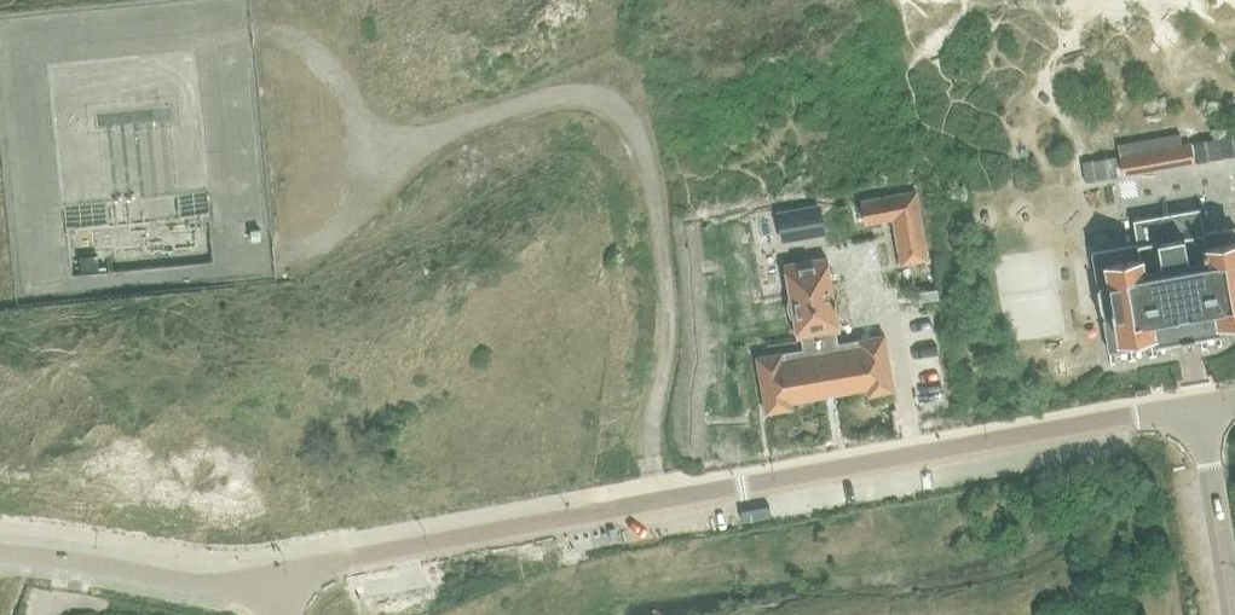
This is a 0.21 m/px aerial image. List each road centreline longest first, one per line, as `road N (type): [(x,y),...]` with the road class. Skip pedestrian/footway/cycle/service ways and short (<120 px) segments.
road 1 (residential): [(282,574),(1202,405)]
road 2 (residential): [(0,554),(202,583),(282,574)]
road 3 (residential): [(1202,405),(1234,602)]

